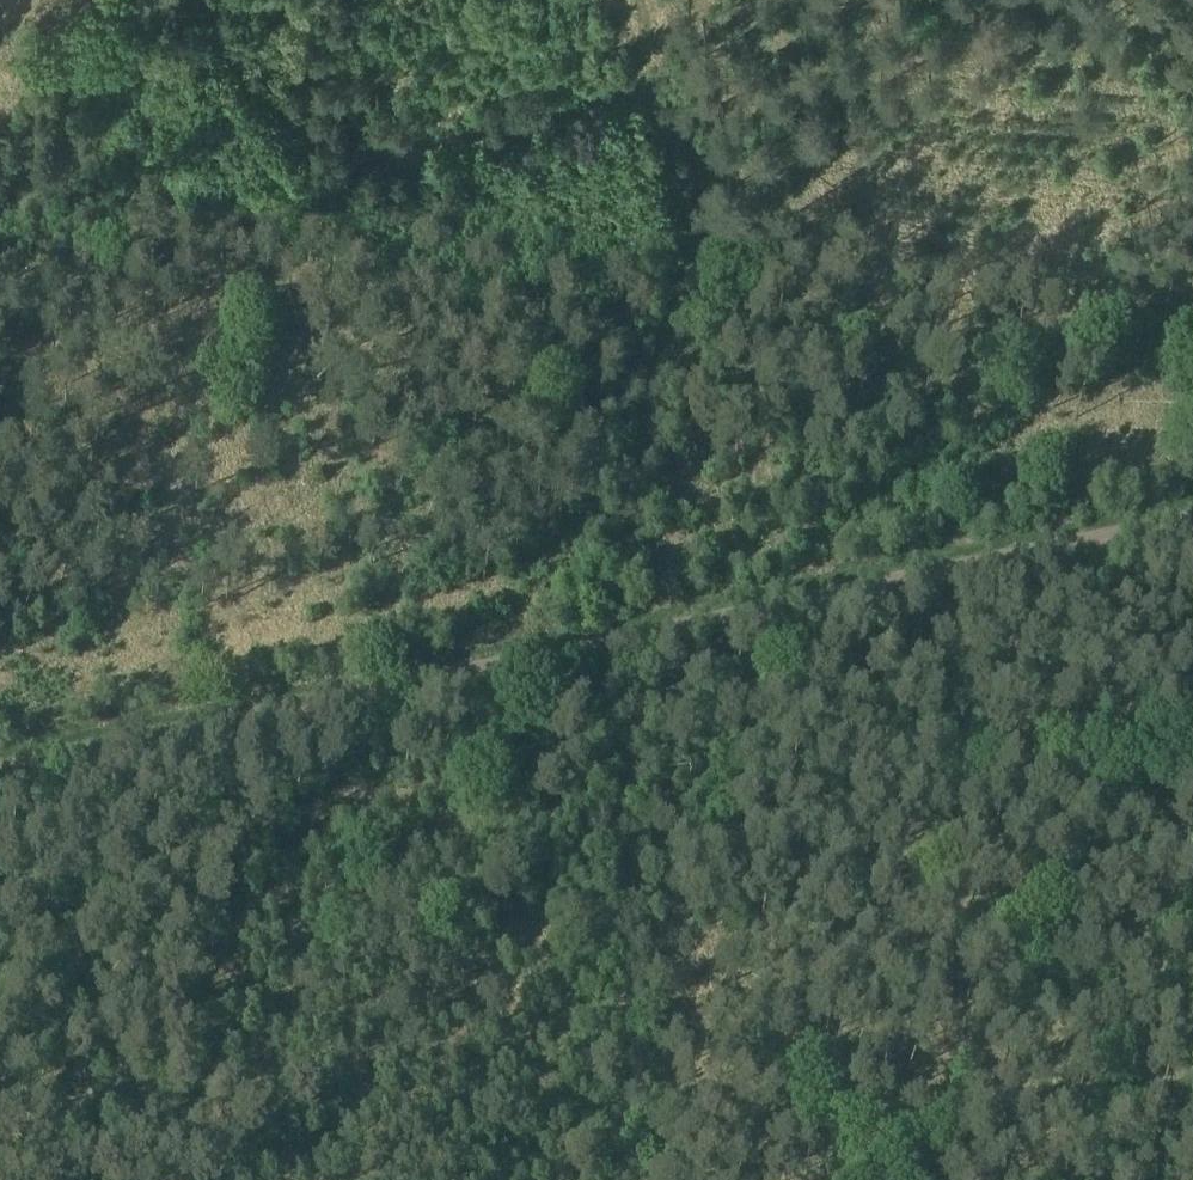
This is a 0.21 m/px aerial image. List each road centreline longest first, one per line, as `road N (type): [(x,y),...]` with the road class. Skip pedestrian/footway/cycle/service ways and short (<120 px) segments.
road 1 (unclassified): [(0,760),(1192,507)]
road 2 (track): [(628,625),(629,1179)]

